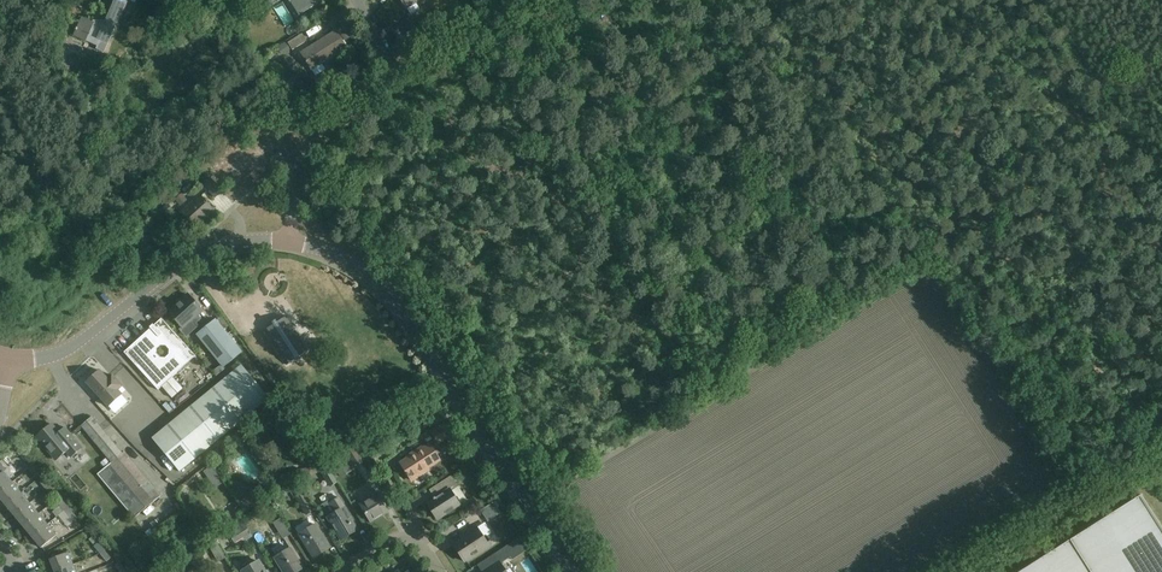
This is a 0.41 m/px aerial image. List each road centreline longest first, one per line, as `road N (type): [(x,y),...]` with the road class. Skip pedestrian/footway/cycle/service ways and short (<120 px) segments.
road 1 (unclassified): [(288,243),(353,266),(403,312),(571,571)]
road 2 (unclassified): [(11,360),(79,344),(194,257),(228,245),(288,243)]
road 3 (track): [(975,571),(1161,453)]
road 4 (residential): [(396,79),(314,139),(296,175),(288,243)]
road 5 (residential): [(520,0),(396,79)]
road 6 (residential): [(342,571),(399,538),(413,538),(439,571)]

